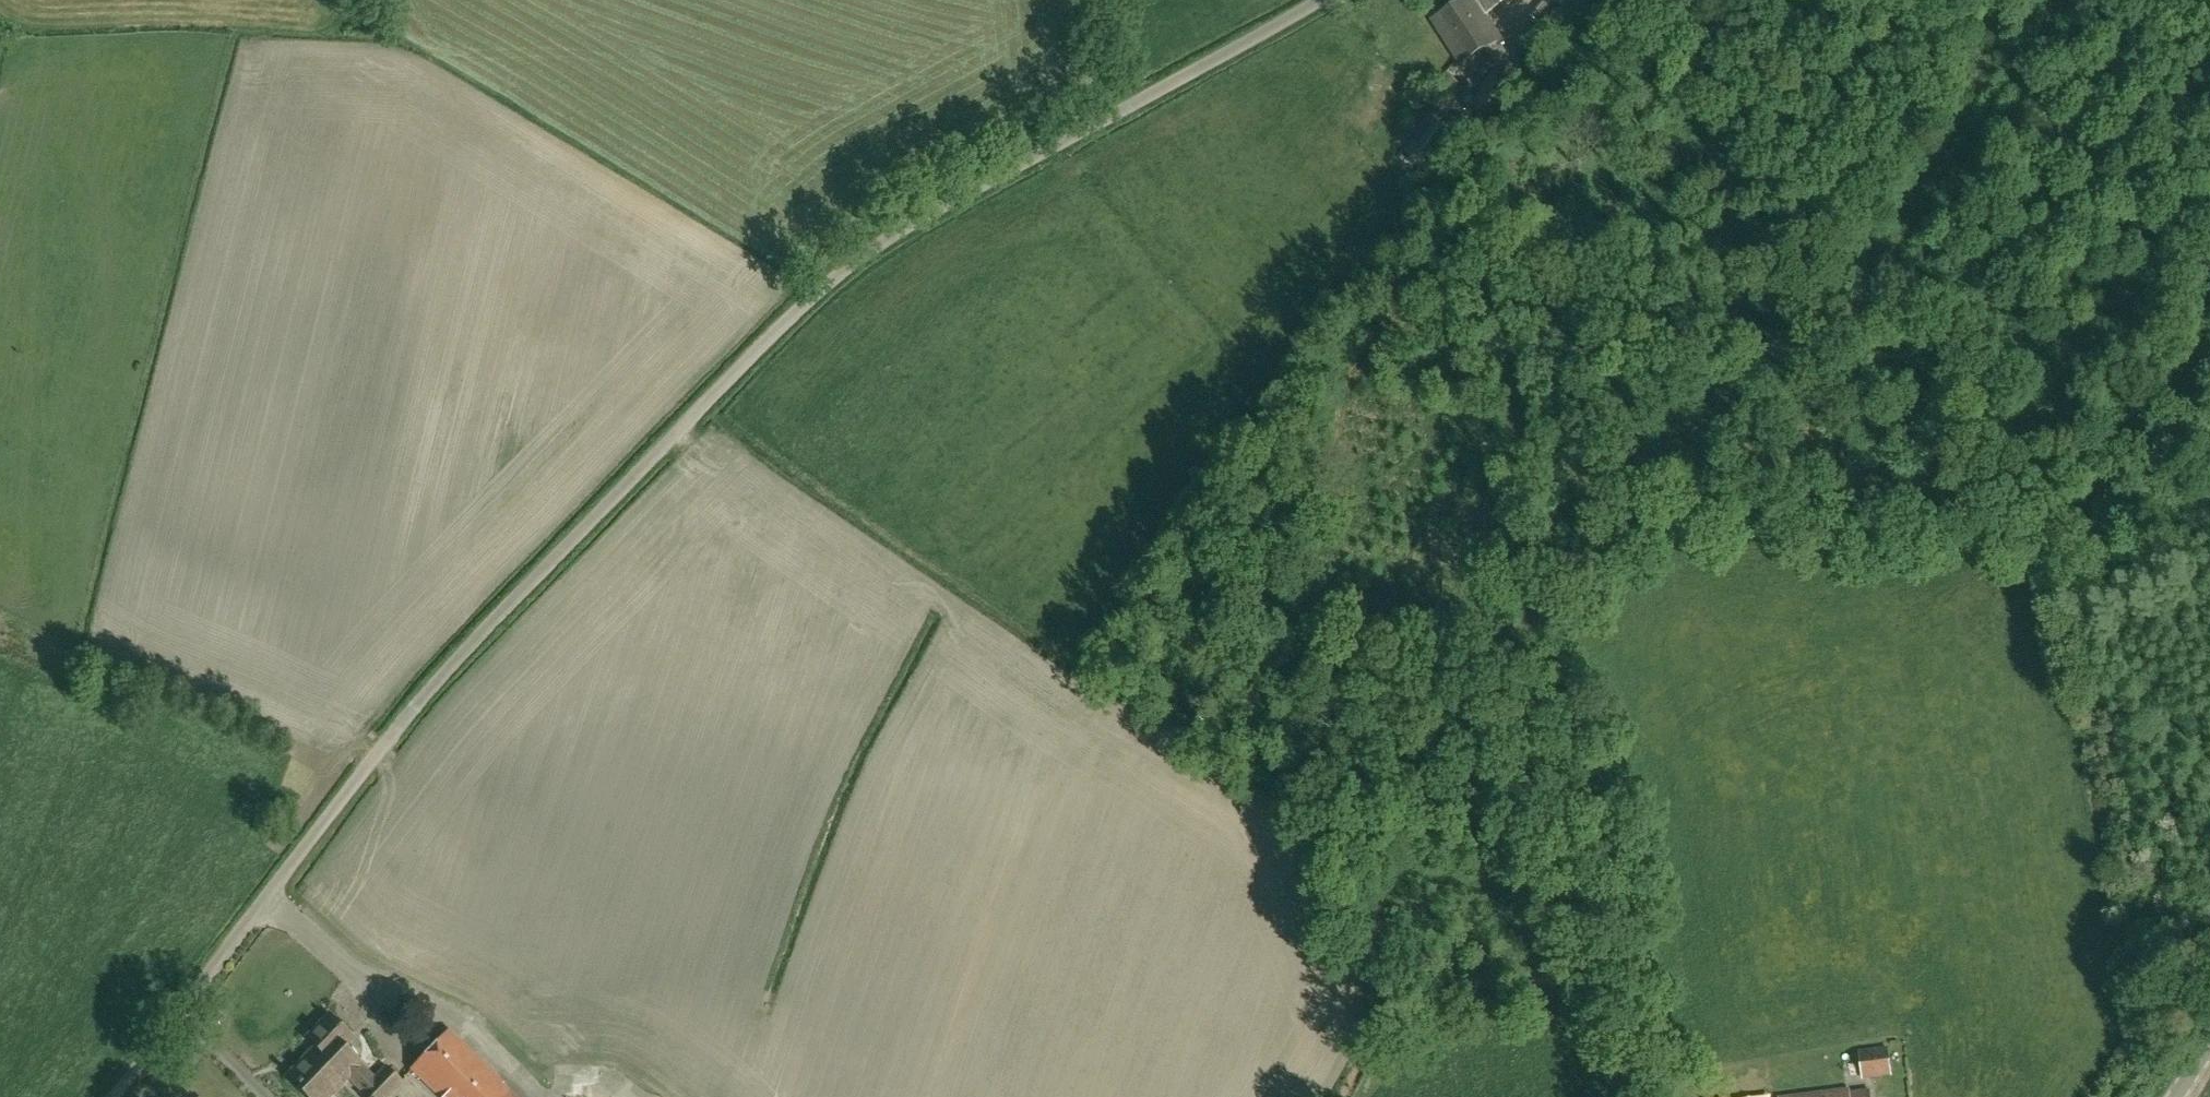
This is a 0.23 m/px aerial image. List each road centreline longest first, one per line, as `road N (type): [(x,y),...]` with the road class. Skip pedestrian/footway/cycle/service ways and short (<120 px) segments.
road 1 (unclassified): [(115,1096),(411,716),(829,289),(870,252),(1327,0)]

